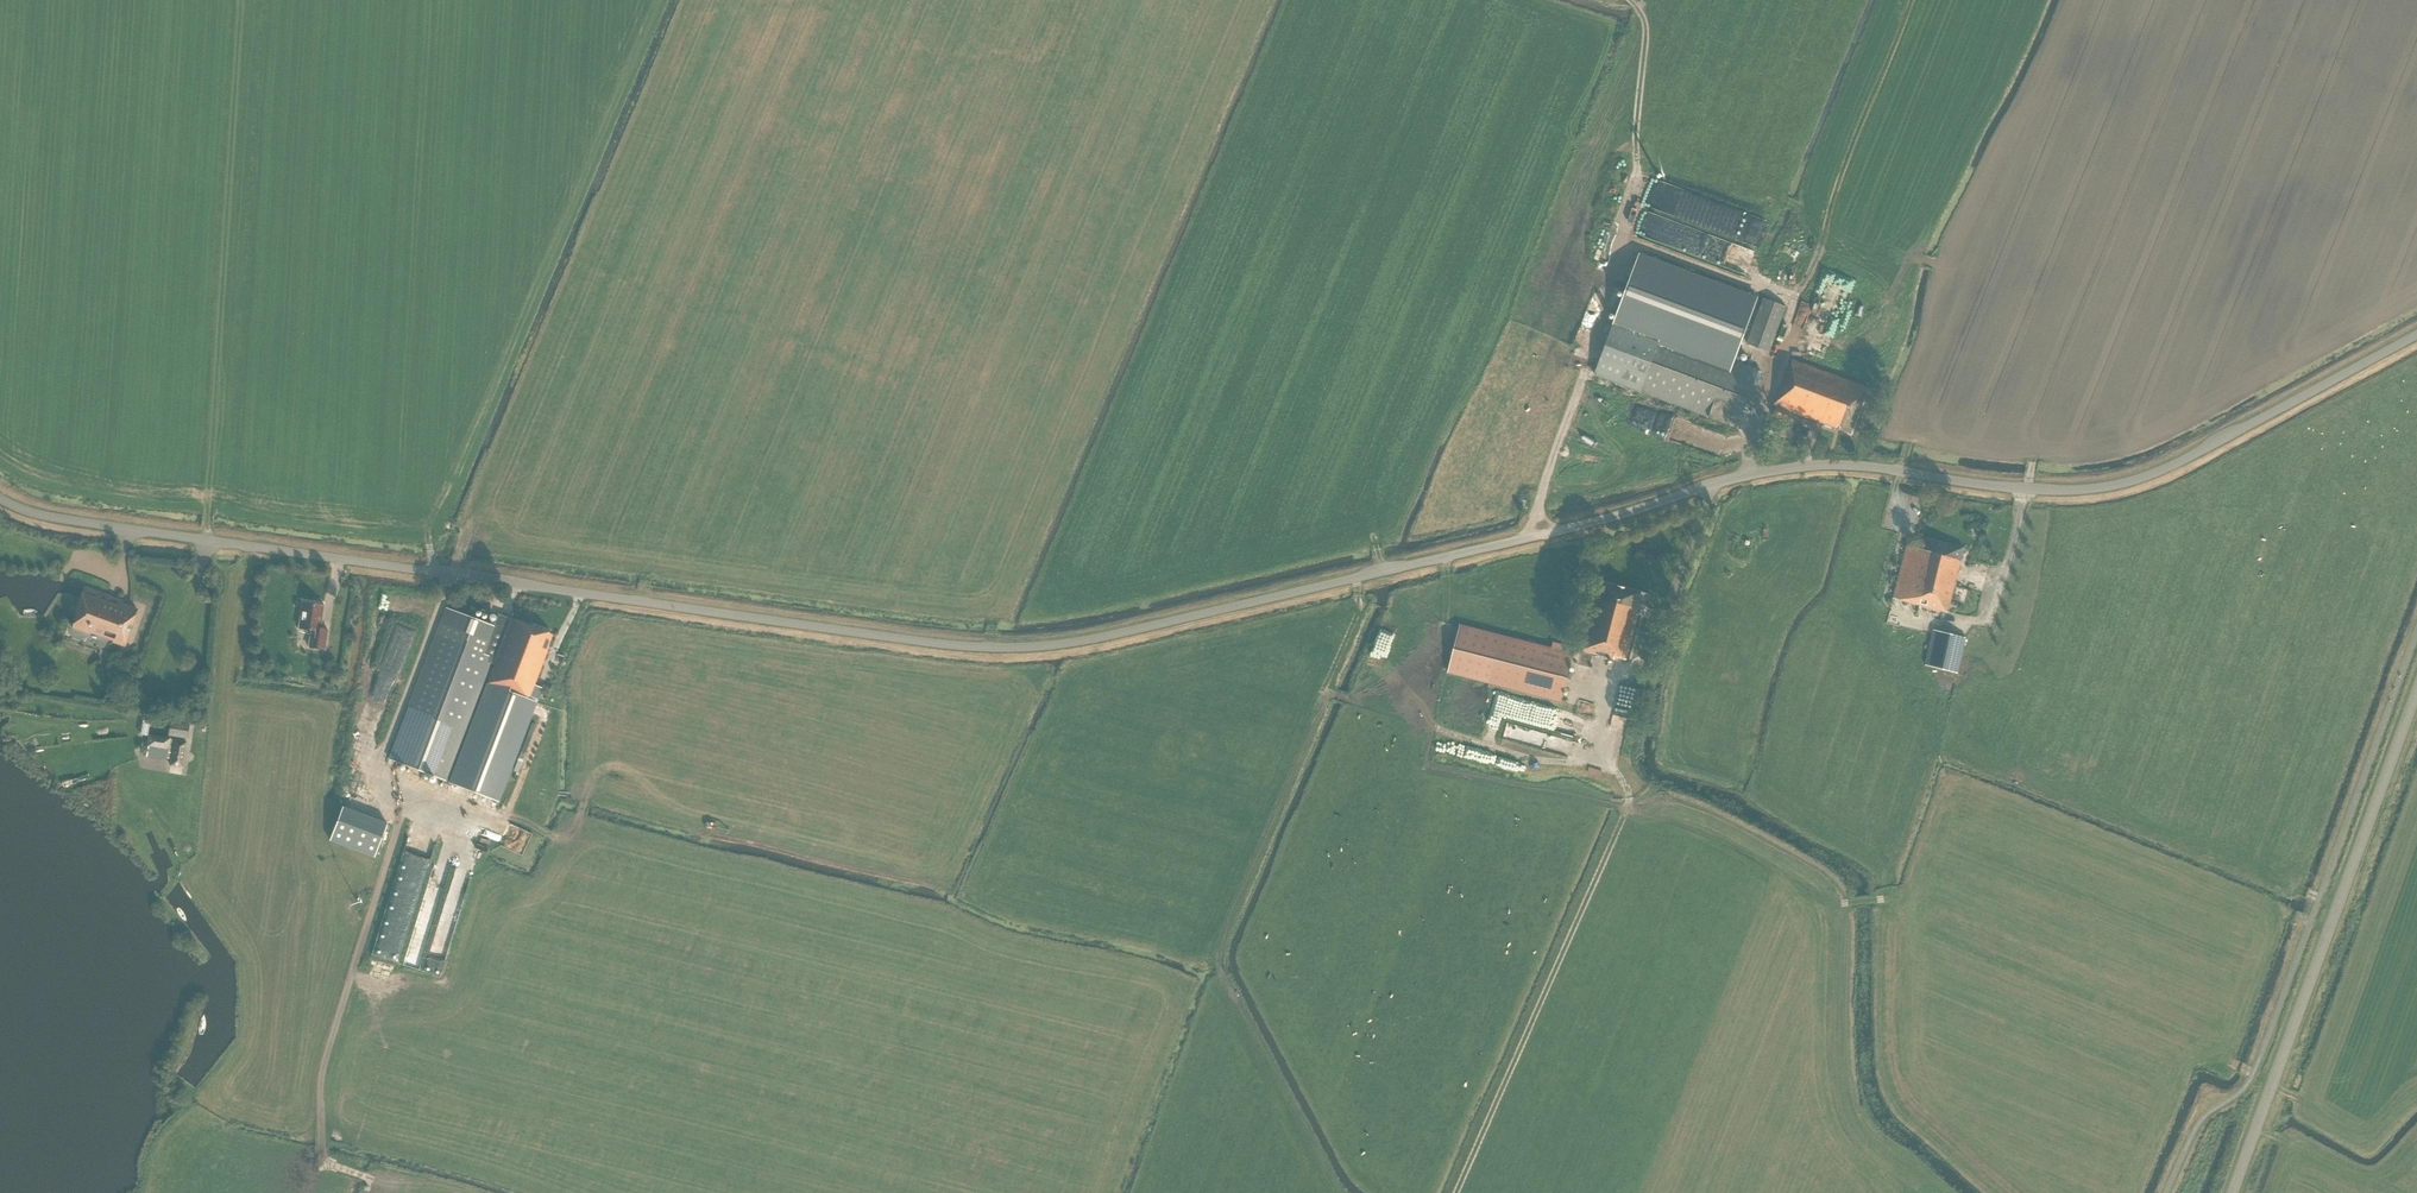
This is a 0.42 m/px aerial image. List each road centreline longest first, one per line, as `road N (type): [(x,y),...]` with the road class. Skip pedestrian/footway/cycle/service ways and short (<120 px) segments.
road 1 (unclassified): [(2416,333),(2124,483),(2026,490),(1861,466),(1772,470),(1567,528),(1059,644),(966,645),(819,627),(126,529),(49,516),(0,498)]
road 2 (track): [(1444,557),(1450,593),(1432,730),(1531,761),(1616,770),(1626,790),(1626,814),(1455,1192)]
road 3 (tertiary): [(2232,1192),(2416,691)]
road 4 (track): [(411,785),(320,1088),(325,1167),(370,1180)]
road 5 (track): [(1355,577),(1359,611),(1221,941),(1224,985)]
road 6 (track): [(1627,240),(1644,188),(1637,138),(1645,43),(1627,0)]

